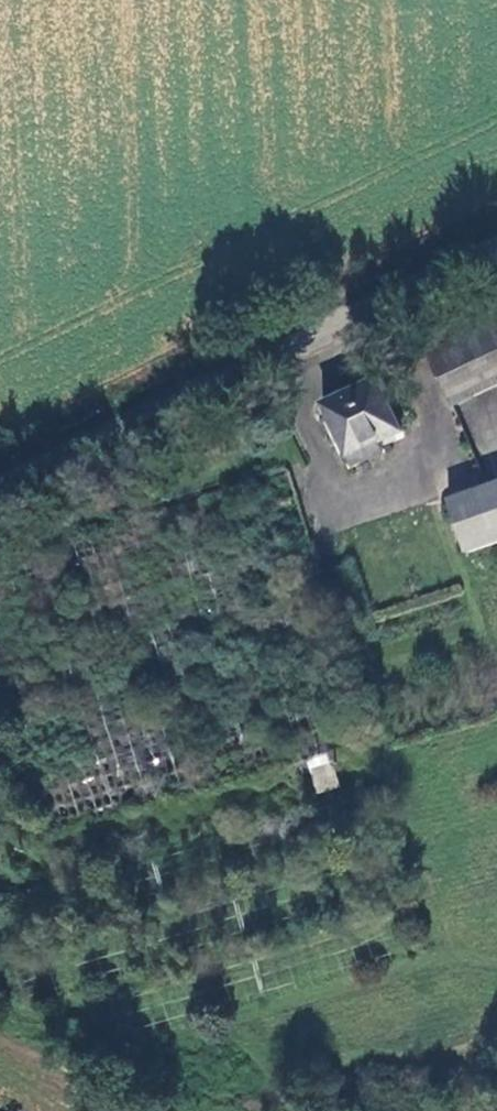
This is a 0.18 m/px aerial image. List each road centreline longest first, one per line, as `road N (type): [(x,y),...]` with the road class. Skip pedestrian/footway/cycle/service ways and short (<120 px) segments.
road 1 (unclassified): [(496,238),(0,479)]

